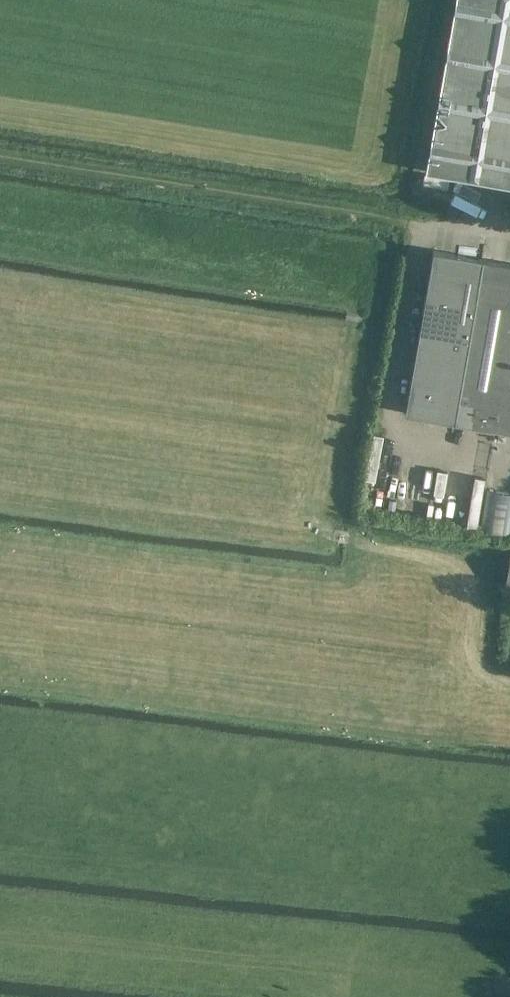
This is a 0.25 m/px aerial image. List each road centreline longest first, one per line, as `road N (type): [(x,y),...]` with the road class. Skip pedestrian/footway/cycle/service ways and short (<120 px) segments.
road 1 (track): [(410,220),(0,158)]
road 2 (track): [(331,533),(452,559),(472,579),(476,659),(509,681)]

